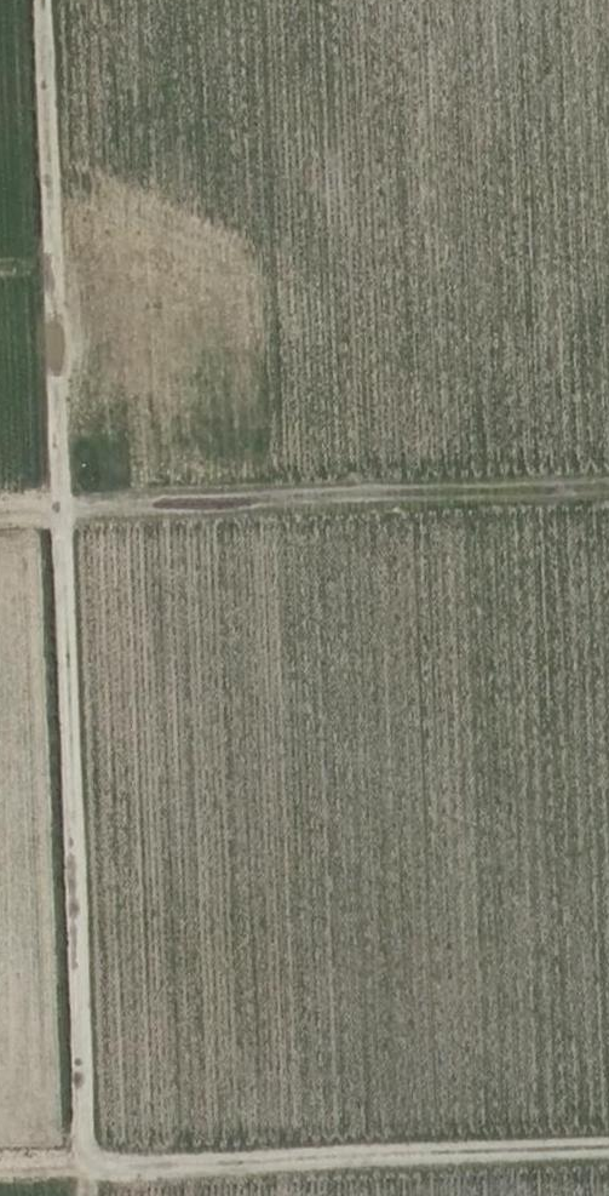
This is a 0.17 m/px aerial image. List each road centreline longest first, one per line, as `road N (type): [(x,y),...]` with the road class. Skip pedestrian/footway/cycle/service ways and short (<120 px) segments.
road 1 (track): [(88,1195),(42,0)]
road 2 (track): [(0,511),(608,488)]
road 3 (track): [(0,1169),(608,1147)]

